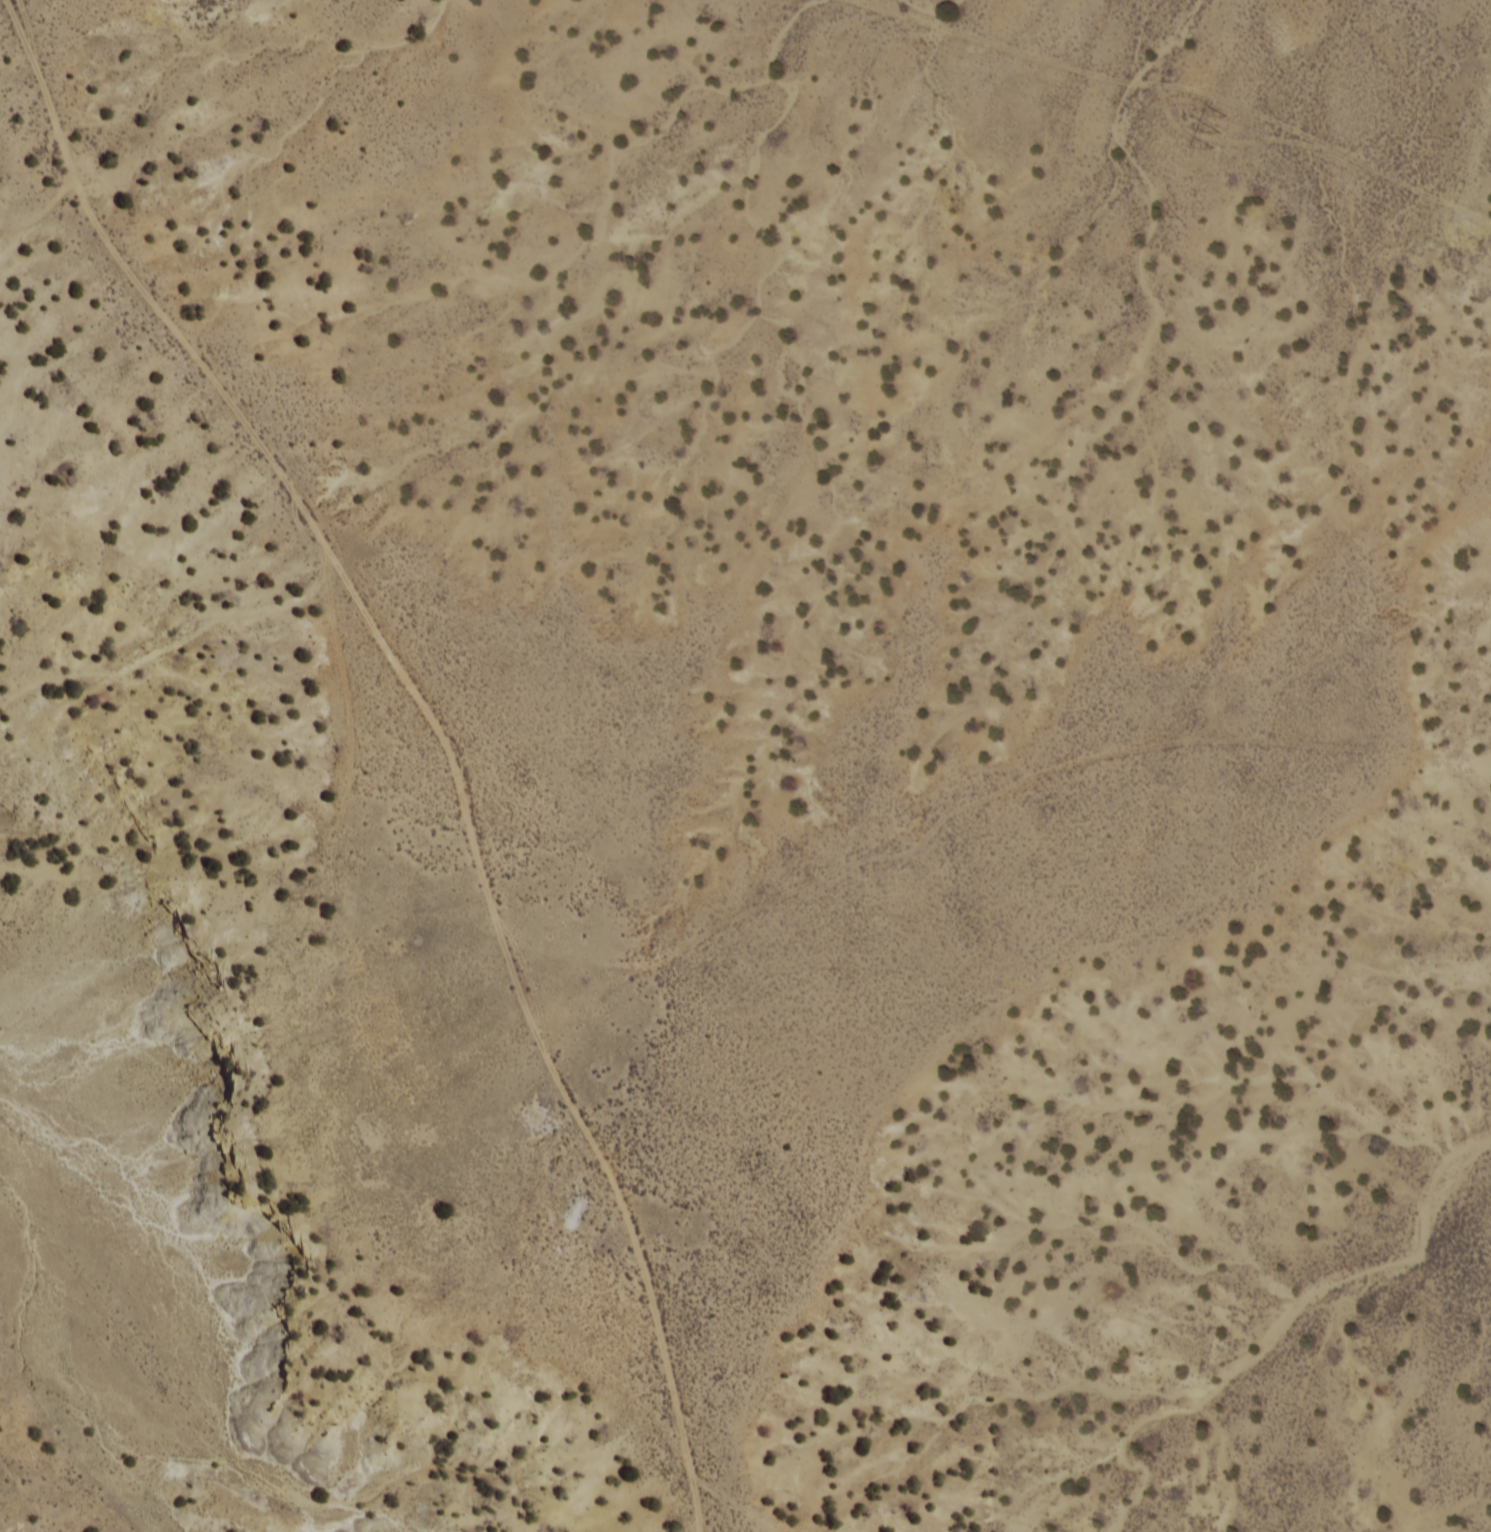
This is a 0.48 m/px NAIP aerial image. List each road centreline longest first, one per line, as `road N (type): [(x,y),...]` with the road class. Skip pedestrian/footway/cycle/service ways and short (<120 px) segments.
road 1 (track): [(699,1531),(622,1217),(493,935),(437,736),(325,556)]
road 2 (track): [(325,556),(71,196),(0,7)]
road 3 (track): [(325,556),(105,741),(100,852),(31,878),(0,873)]

